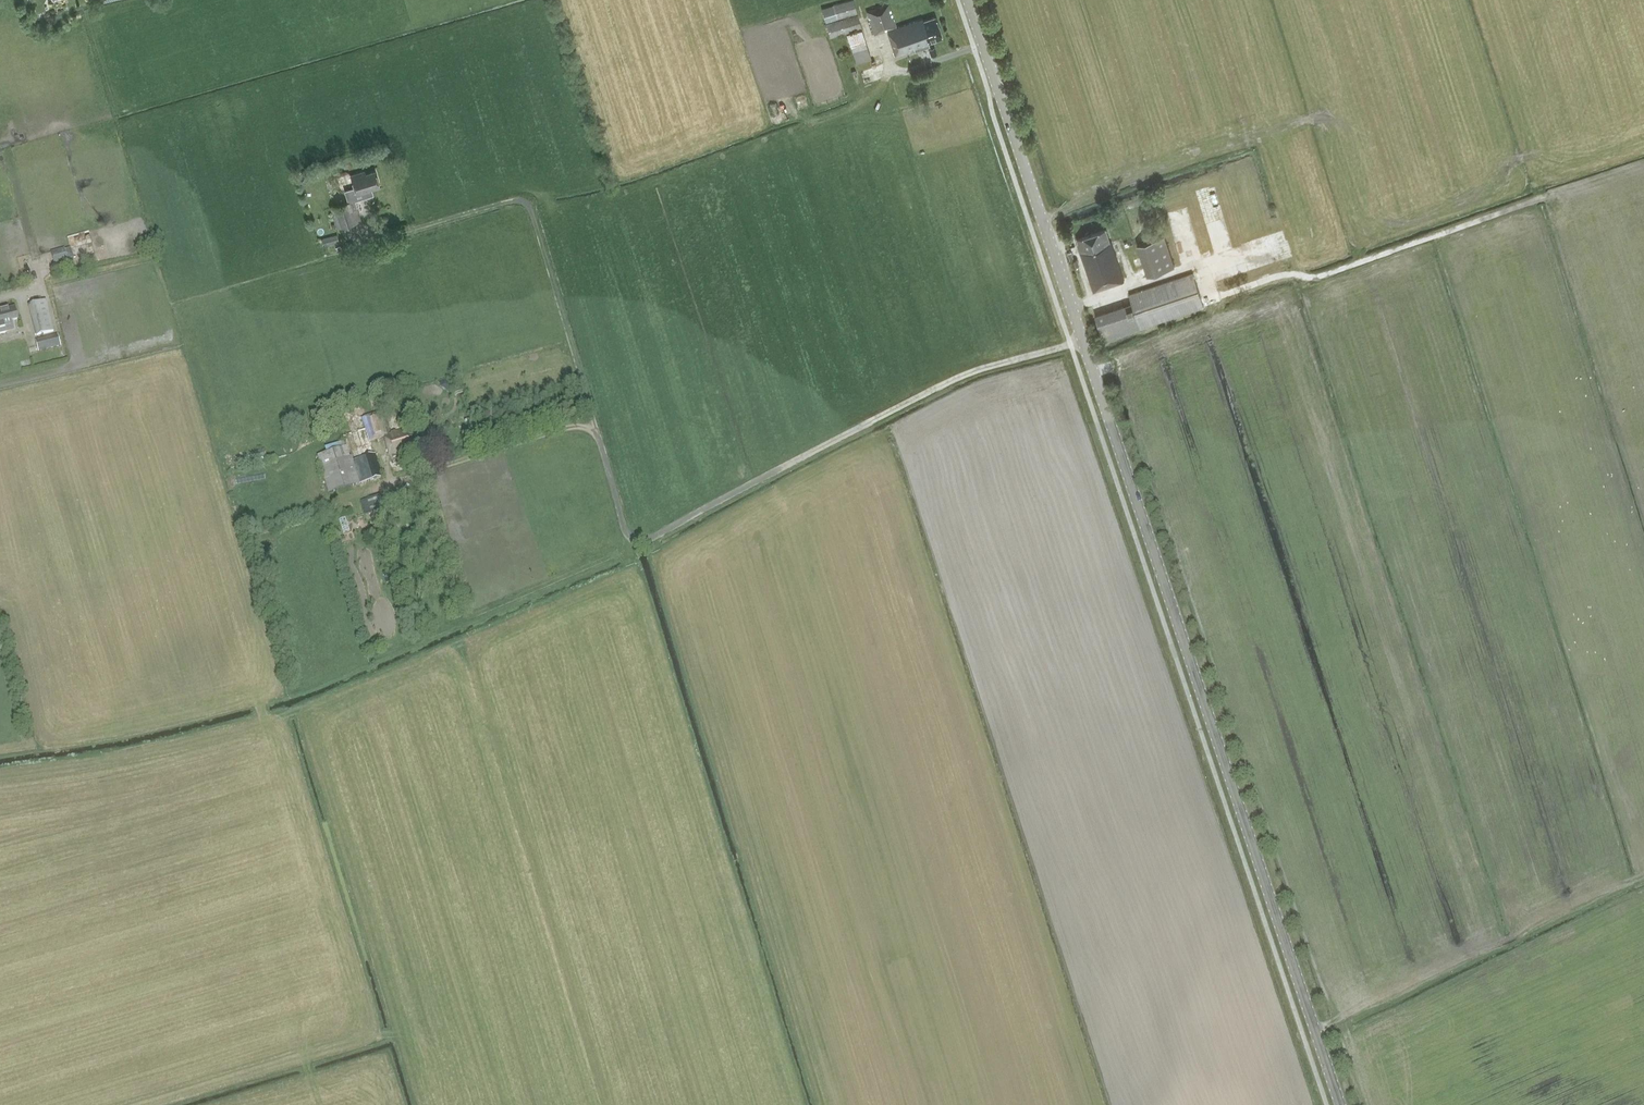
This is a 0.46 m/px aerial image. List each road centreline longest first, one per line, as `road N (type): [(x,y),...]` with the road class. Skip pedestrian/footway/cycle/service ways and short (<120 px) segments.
road 1 (tertiary): [(1340,1104),(968,0)]
road 2 (track): [(1082,339),(961,377),(630,549),(406,645)]
road 3 (track): [(630,549),(528,207),(514,200),(408,233)]
road 4 (track): [(597,434),(566,428),(476,457)]

